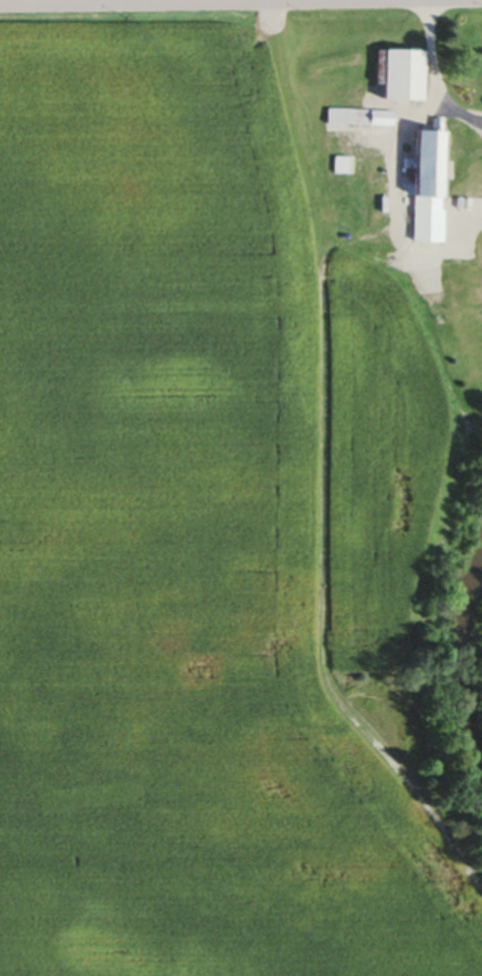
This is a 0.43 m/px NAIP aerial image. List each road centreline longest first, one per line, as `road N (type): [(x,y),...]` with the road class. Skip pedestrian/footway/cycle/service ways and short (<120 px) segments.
road 1 (residential): [(0,7),(481,0)]

